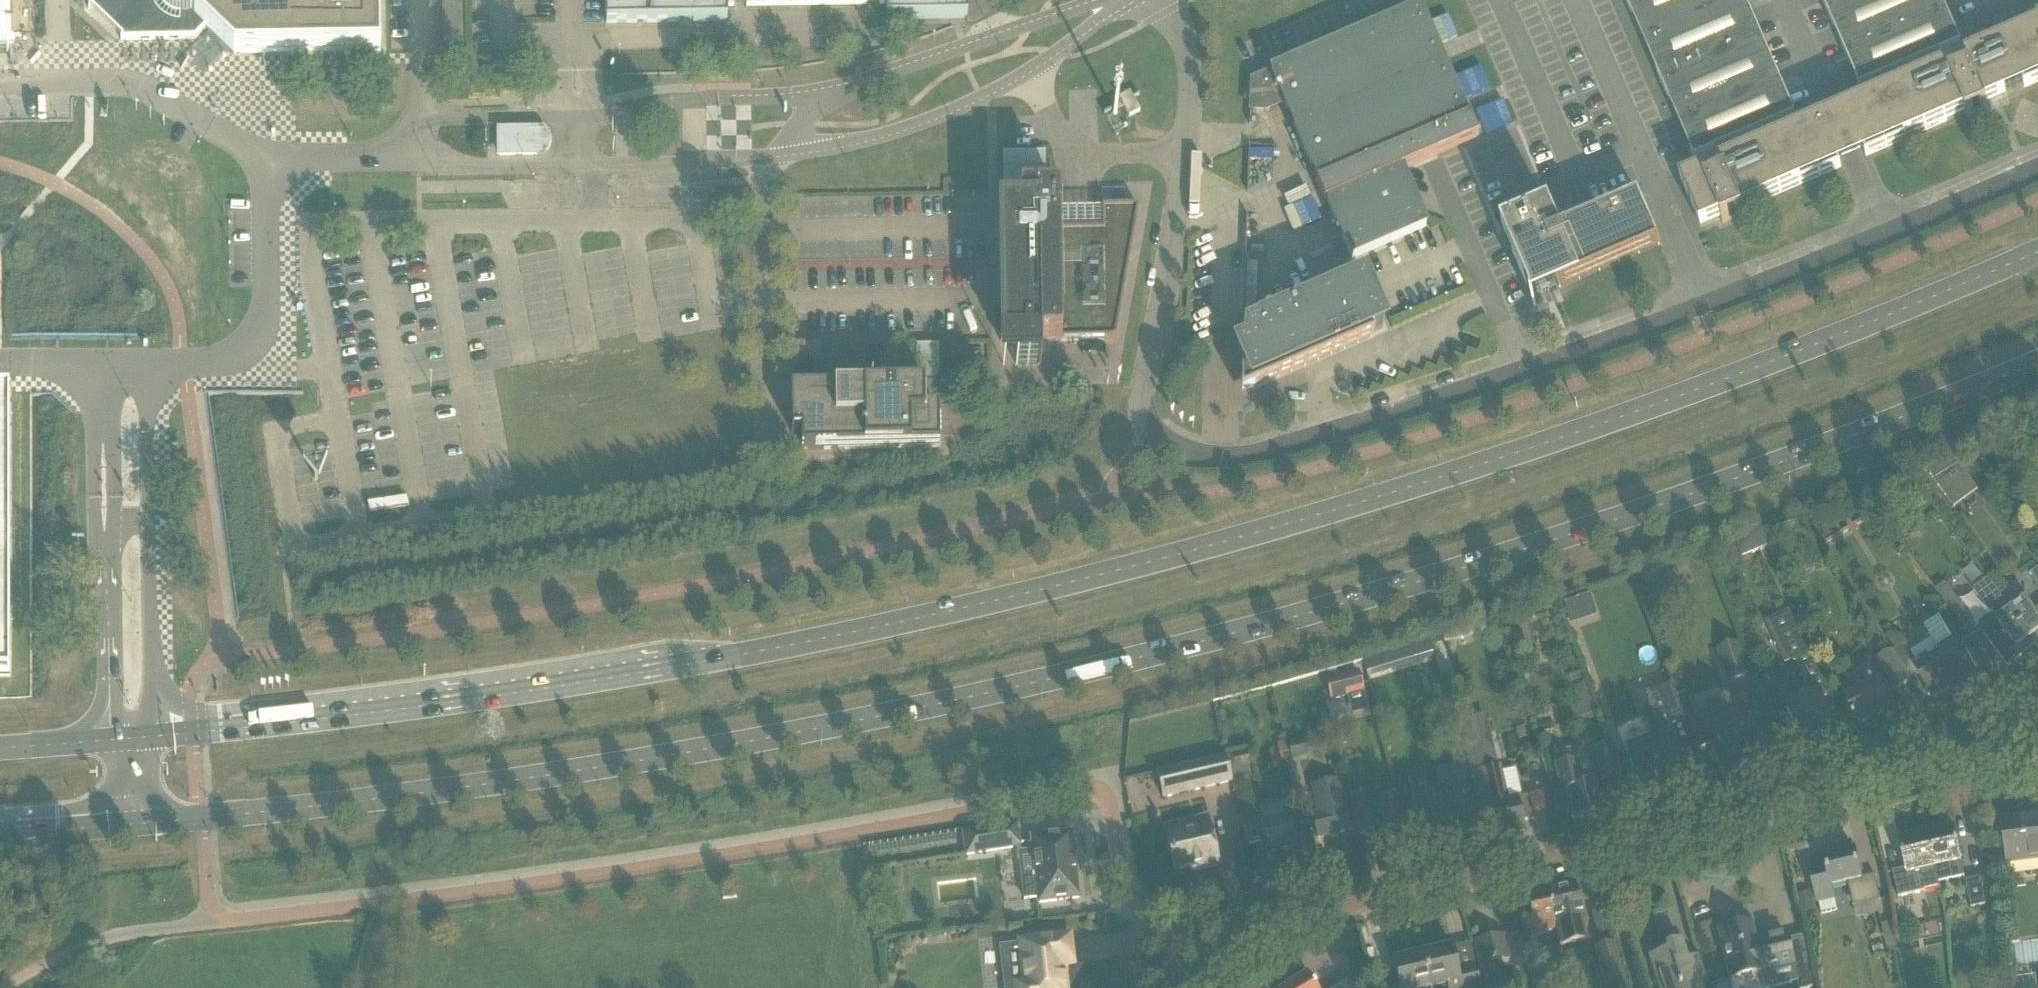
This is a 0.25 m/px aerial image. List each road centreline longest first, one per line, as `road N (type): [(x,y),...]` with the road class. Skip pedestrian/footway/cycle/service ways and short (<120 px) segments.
road 1 (primary): [(133,824),(611,769),(1148,658),(1600,530),(2037,364)]
road 2 (primary): [(2037,255),(1573,437),(1125,573),(599,682),(155,738)]
road 3 (unclassified): [(6,987),(89,945),(212,922),(527,886),(1087,789),(1104,792),(1135,906),(1178,962)]
road 4 (residential): [(1178,962),(1225,934),(1941,770),(2037,739)]
road 5 (unclassified): [(575,166),(774,155),(885,133),(1024,72),(1118,2)]
road 6 (unclassified): [(1149,434),(1193,454),(1288,443),(1700,303)]
road 7 (unclassified): [(1118,2),(851,85),(788,97),(661,103),(574,123)]
road 8 (unclassified): [(1149,434),(1143,410),(1174,225),(1187,56),(1168,0)]
road 9 (unclassified): [(1700,303),(1572,0)]
road 10 (unclassified): [(147,364),(206,362),(246,349),(263,328),(267,158)]
road 11 (unclassified): [(267,158),(141,89),(0,86)]
road 12 (unclassified): [(1888,233),(1784,0)]
road 13 (unclassified): [(102,522),(108,742)]
road 14 (unclassified): [(155,738),(149,520)]
road 15 (unclassified): [(574,123),(421,118),(387,158)]
road 16 (unclassified): [(1700,303),(1888,233)]
road 17 (unclassified): [(387,158),(575,166)]
road 18 (unclassified): [(1888,233),(2037,165)]
road 19 (unclassified): [(149,520),(147,364)]
road 20 (primary): [(0,835),(133,824)]

